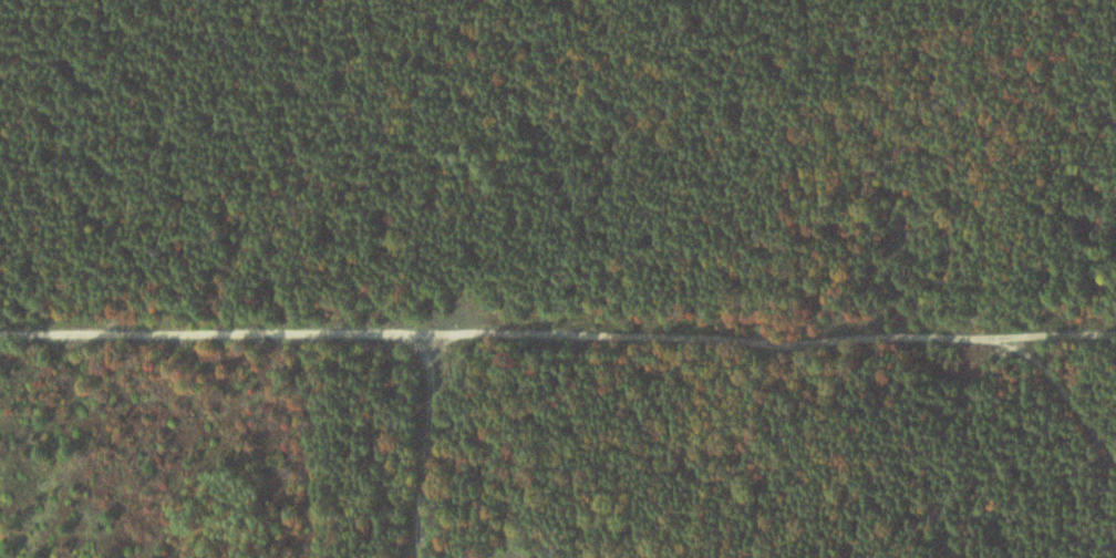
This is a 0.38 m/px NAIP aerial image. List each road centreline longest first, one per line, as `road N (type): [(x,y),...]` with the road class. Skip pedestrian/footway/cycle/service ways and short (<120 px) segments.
road 1 (track): [(0,337),(1115,331)]
road 2 (track): [(430,557),(422,515),(442,330)]
road 3 (track): [(1008,332),(1078,393),(1115,443)]

